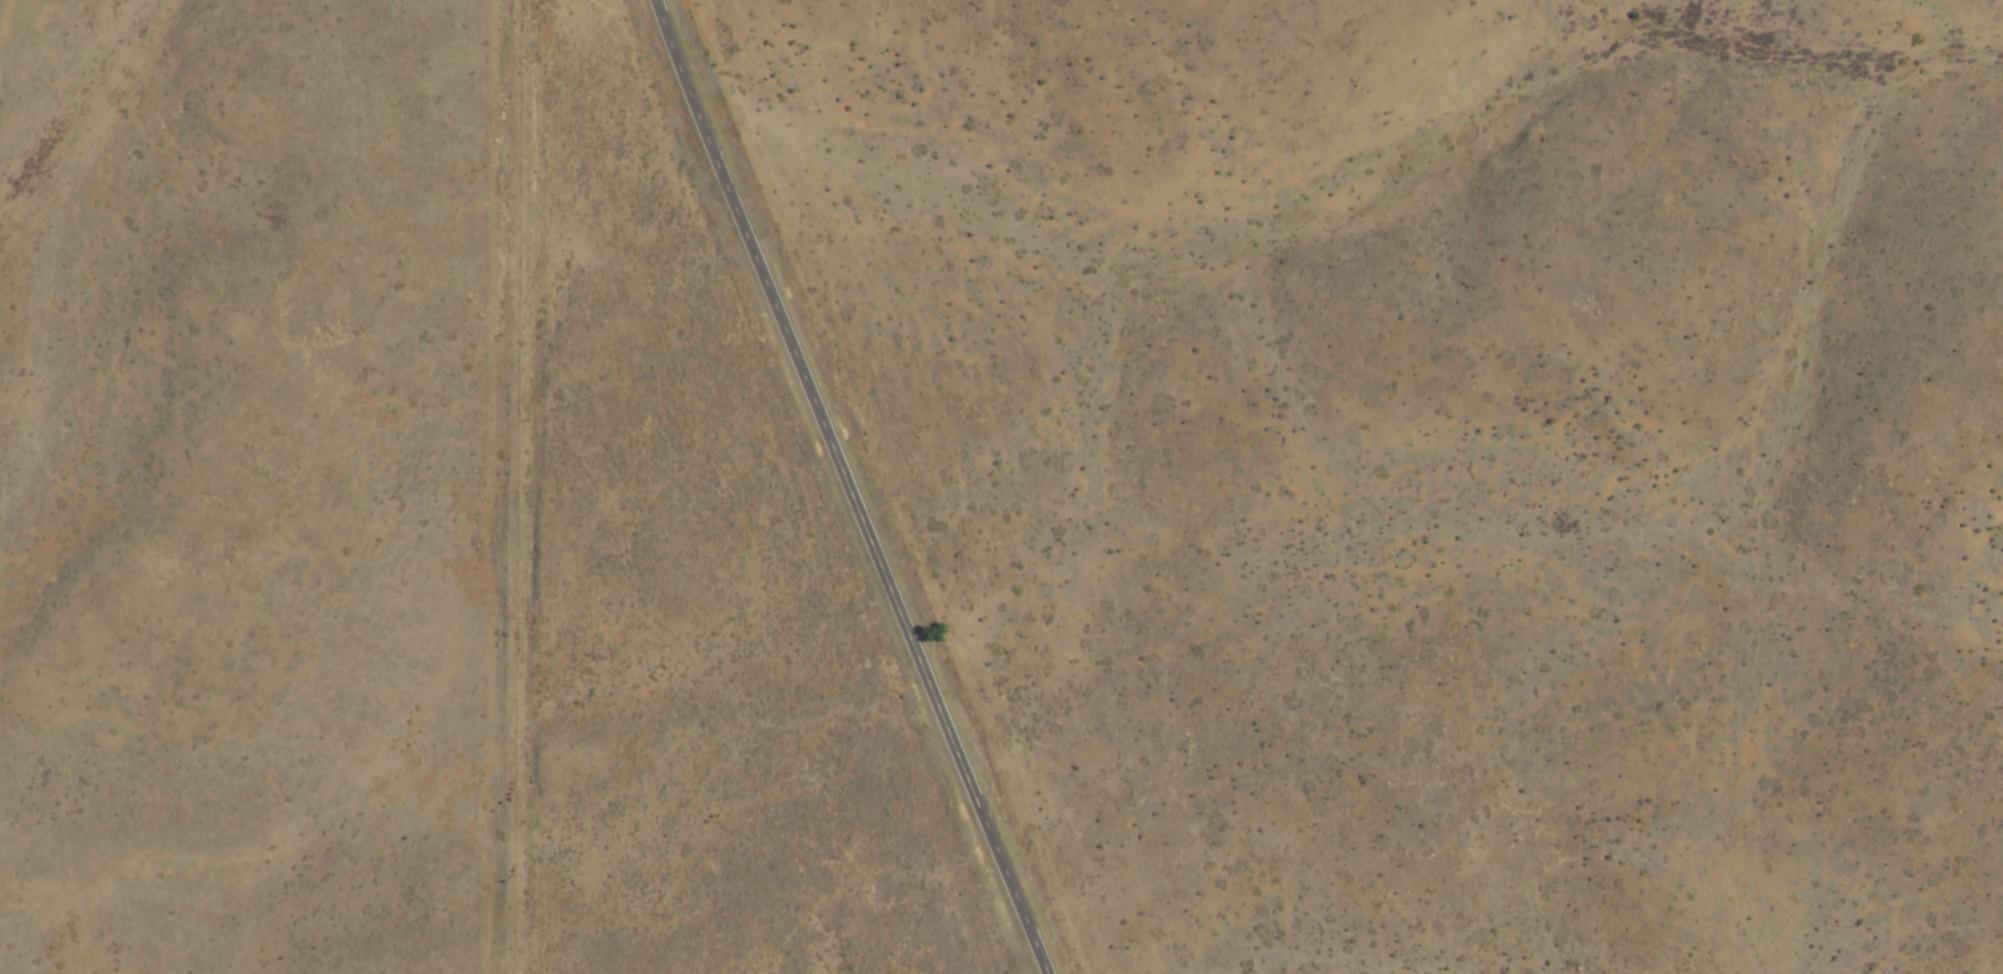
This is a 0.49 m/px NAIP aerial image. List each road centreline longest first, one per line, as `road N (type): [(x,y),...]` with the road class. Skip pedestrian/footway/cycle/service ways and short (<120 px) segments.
road 1 (secondary): [(1046,973),(653,0)]
road 2 (residential): [(443,973),(464,0)]

